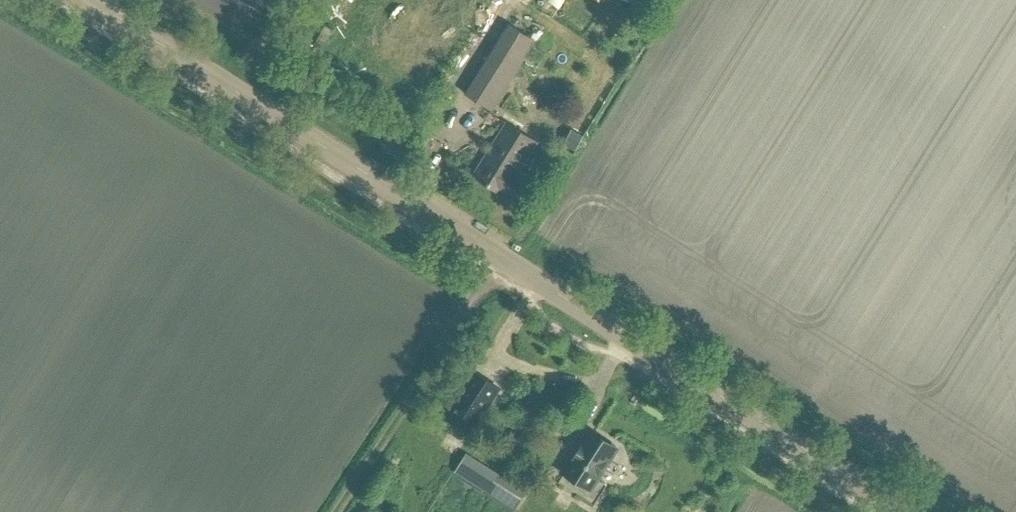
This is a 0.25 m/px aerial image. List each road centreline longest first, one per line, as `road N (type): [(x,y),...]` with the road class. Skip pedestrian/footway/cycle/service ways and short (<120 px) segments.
road 1 (unclassified): [(907,511),(92,0)]

